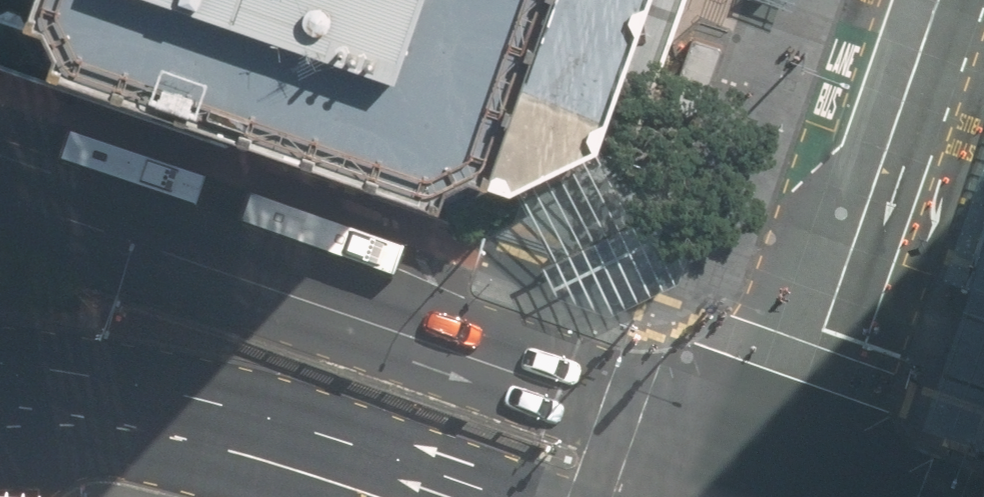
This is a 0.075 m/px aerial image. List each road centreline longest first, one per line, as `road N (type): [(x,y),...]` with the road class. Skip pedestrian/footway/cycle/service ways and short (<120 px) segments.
road 1 (secondary): [(0,180),(759,445)]
road 2 (secondary): [(474,496),(245,439),(0,398)]
road 3 (residential): [(759,445),(918,0)]

